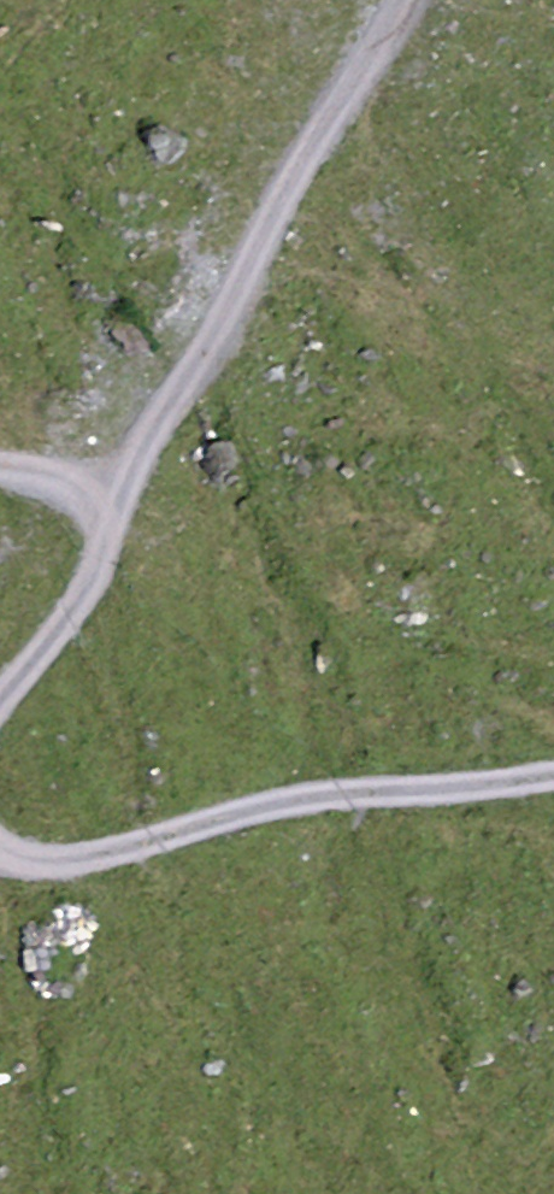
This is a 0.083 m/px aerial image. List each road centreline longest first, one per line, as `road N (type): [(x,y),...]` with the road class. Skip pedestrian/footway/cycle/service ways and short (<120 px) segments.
road 1 (track): [(407,0),(289,175),(224,341),(104,504),(106,541),(95,572),(0,698)]
road 2 (track): [(0,856),(21,865),(86,860),(335,791),(468,791),(553,776)]

